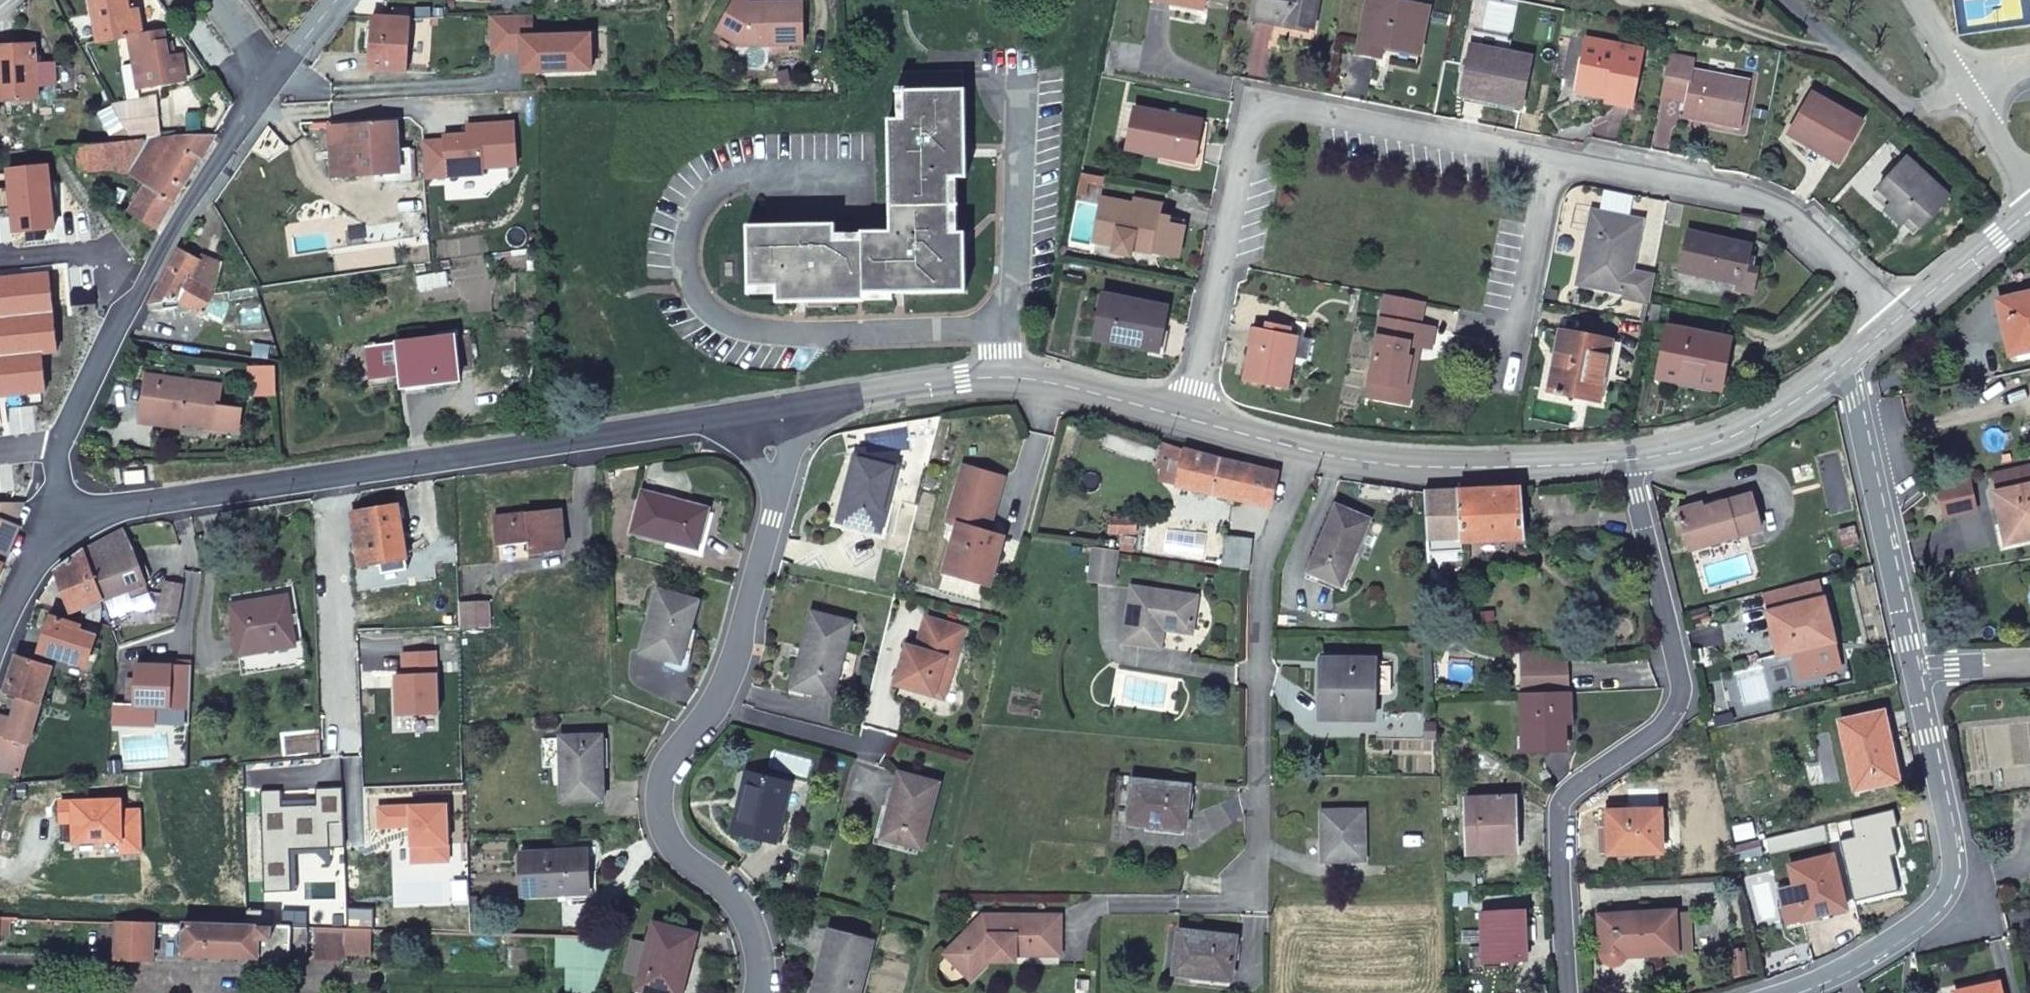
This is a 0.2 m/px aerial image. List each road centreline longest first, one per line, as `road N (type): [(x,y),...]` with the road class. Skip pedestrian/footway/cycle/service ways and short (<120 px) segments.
road 1 (tertiary): [(766,409),(56,517)]
road 2 (residential): [(759,992),(752,937),(729,888),(684,852),(667,814),(667,765),(724,696),(781,496),(766,409)]
road 3 (residential): [(1193,426),(1255,97),(1554,160)]
road 4 (residential): [(1568,992),(1557,824),(1572,791),(1668,720),(1683,680),(1627,455)]
road 5 (residential): [(56,517),(57,459),(123,313),(271,85)]
road 6 (residential): [(1258,902),(1265,557),(1306,452)]
road 7 (tertiary): [(1193,426),(1038,382),(963,379),(766,409)]
road 8 (residential): [(1915,673),(1953,813),(1957,892),(1914,941),(1788,992)]
road 9 (residential): [(1554,160),(1784,207),(1902,321)]
road 10 (tertiary): [(1627,455),(1485,468),(1306,452)]
road 11 (residential): [(1847,367),(1915,673)]
road 12 (tertiary): [(1847,367),(1738,431),(1627,455)]
road 13 (residential): [(1504,371),(1554,160)]
road 14 (tertiary): [(2029,214),(1902,321)]
road 15 (residential): [(2029,188),(1965,77)]

